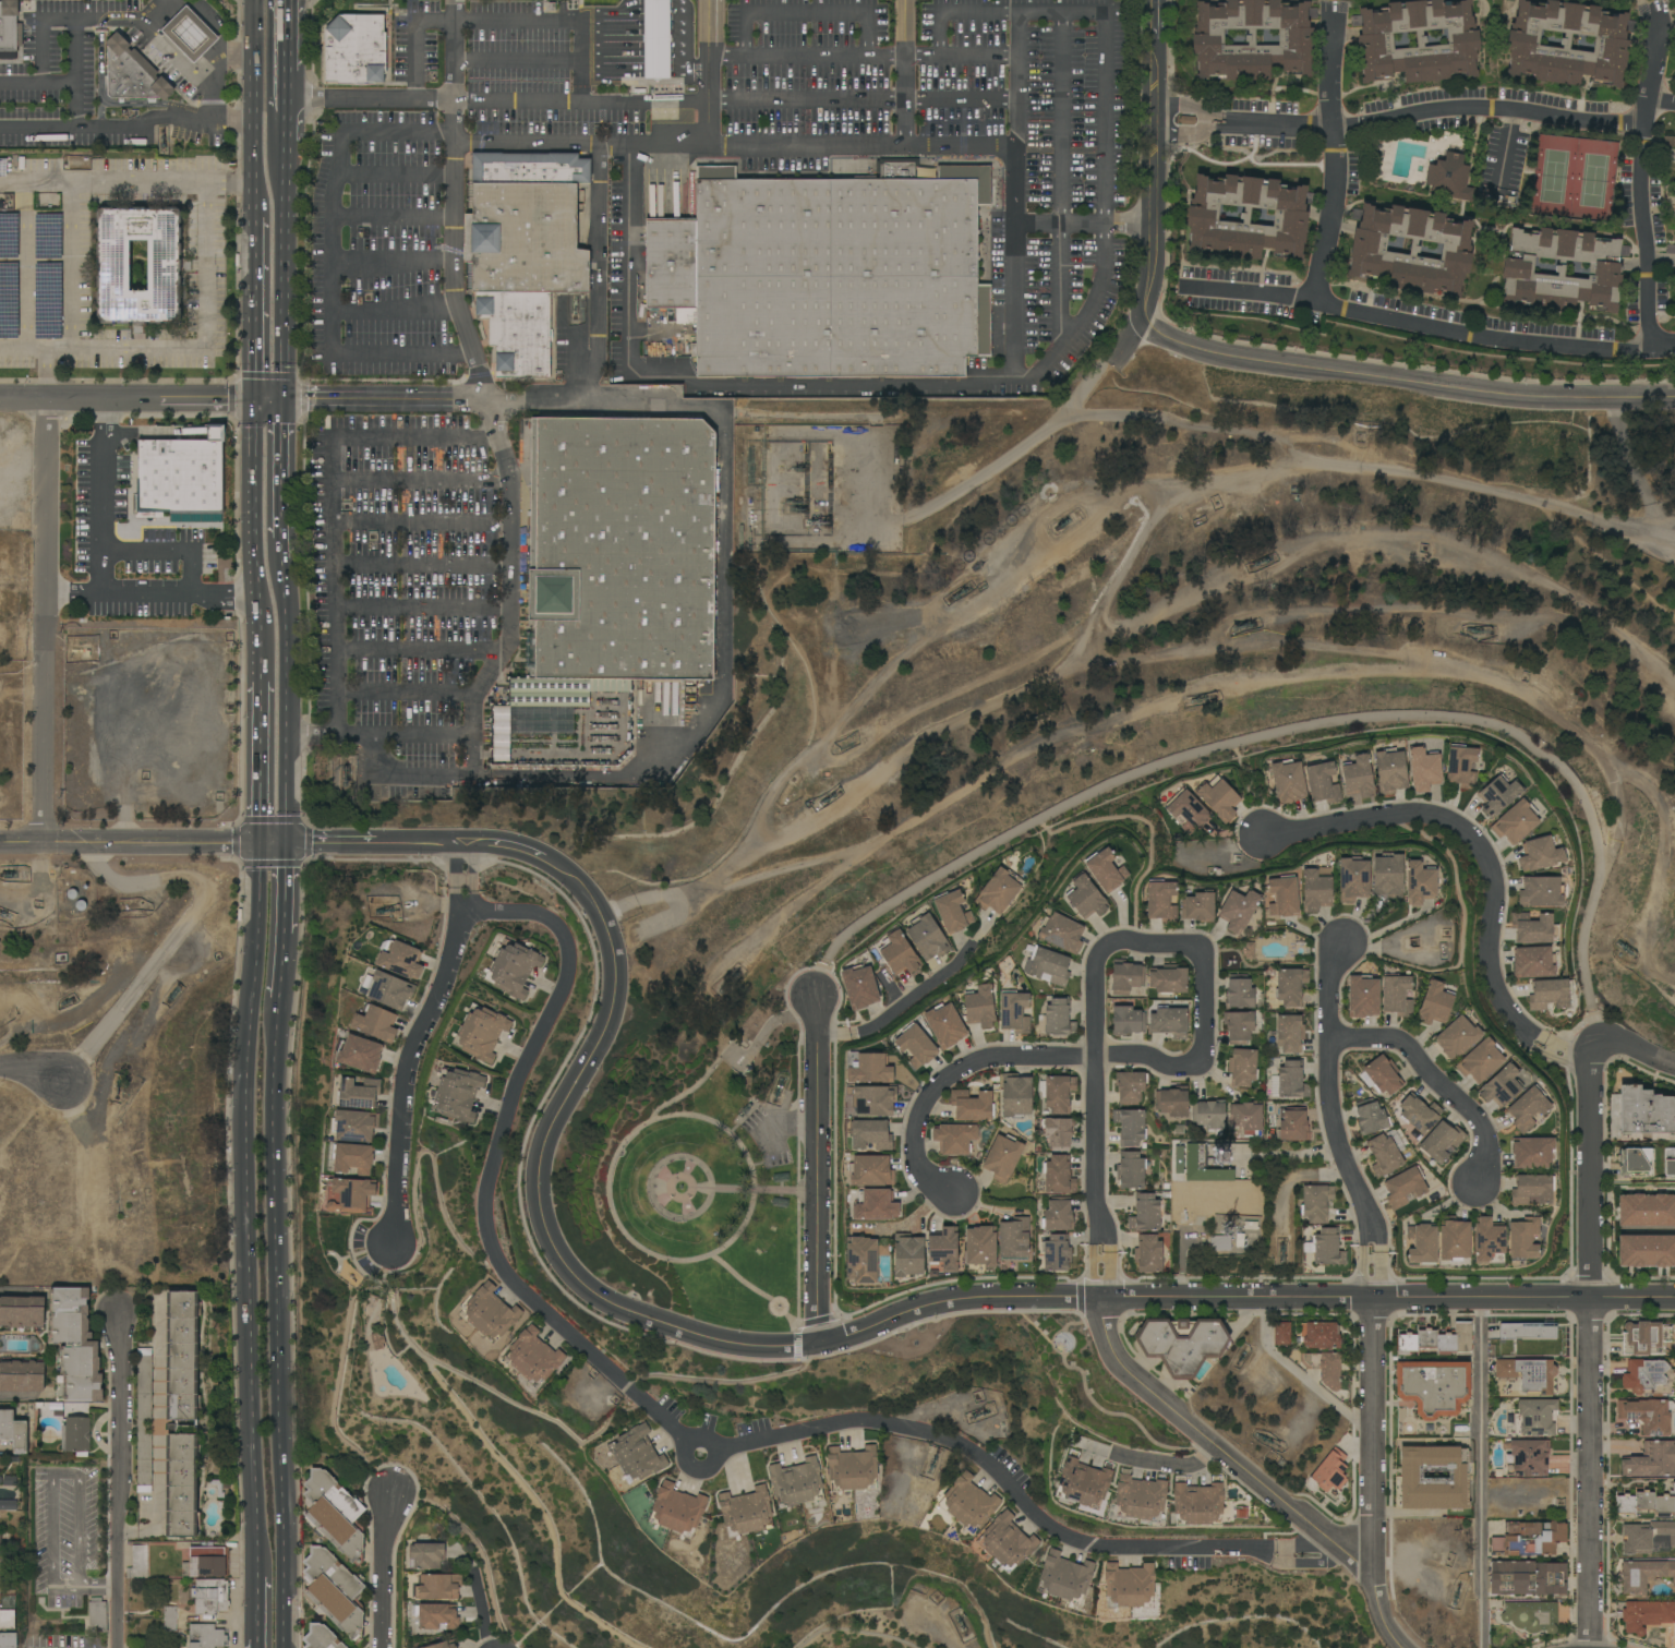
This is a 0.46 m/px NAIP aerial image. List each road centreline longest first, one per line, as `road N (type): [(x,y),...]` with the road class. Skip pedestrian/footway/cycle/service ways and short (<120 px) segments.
road 1 (residential): [(465,842),(516,846),(563,870),(604,924),(614,967),(607,1019),(547,1130),(538,1181),(555,1254),(618,1308),(700,1336),(796,1346),(846,1338),(960,1298),(1674,1299)]
road 2 (residential): [(462,913),(531,913),(550,921),(569,951),(564,991),(515,1087),(489,1186),(496,1253),(529,1297),(699,1454),(848,1421),(893,1421),(962,1443),(988,1460),(1035,1517),(1084,1543),(1279,1555)]
road 3 (tertiary): [(1157,0),(1149,330),(1200,354),(1451,392),(1674,398)]
road 4 (secondary): [(254,845),(246,1140),(257,1574)]
road 5 (secondary): [(282,1647),(279,1000)]
road 6 (residential): [(1593,1647),(1596,1037)]
road 7 (secondary): [(257,0),(257,593)]
road 8 (tertiary): [(1402,1647),(1383,1621),(1372,1564),(1358,1563),(1130,1374),(1110,1347),(1101,1297)]
road 9 (residential): [(1546,1044),(1504,1006),(1492,948),(1497,883),(1483,852),(1460,829),(1431,816),(1393,814),(1264,834)]
road 10 (residential): [(43,842),(44,401)]
road 11 (residential): [(465,887),(444,985),(407,1067),(391,1247)]
road 12 (residential): [(815,997),(820,1344)]
road 13 (residential): [(1096,1056),(1203,1063),(1206,971),(1203,953),(1186,945),(1128,941),(1108,947),(1096,969)]
road 14 (residential): [(118,1647),(116,1319)]
road 15 (residential): [(1372,1564),(1372,1248)]
road 16 (residential): [(1372,1248),(1370,1213),(1331,1105),(1334,974),(1343,945)]
road 17 (secondary): [(282,399),(285,97)]
road 18 (residential): [(1096,1056),(995,1058),(945,1078),(925,1102),(918,1134),(921,1169),(956,1194)]
road 19 (secondary): [(278,845),(281,560)]
road 20 (residential): [(0,401),(282,399)]
road 21 (residential): [(1100,1248),(1096,969)]
road 22 (residential): [(1331,1037),(1405,1044),(1477,1112),(1486,1147),(1474,1191)]
road 23 (secondary): [(257,593),(254,845)]
road 24 (residential): [(43,842),(278,845)]
road 25 (residential): [(492,398),(282,399)]
road 26 (residential): [(278,845),(465,842)]
road 27 (secondary): [(285,160),(269,111),(271,0)]
road 28 (residential): [(382,1647),(391,1489)]
road 29 (residential): [(852,1037),(925,994),(976,945)]
road 30 (residential): [(906,146),(906,0)]
road 31 (residential): [(710,145),(712,0)]
road 32 (secondary): [(281,538),(282,399)]

